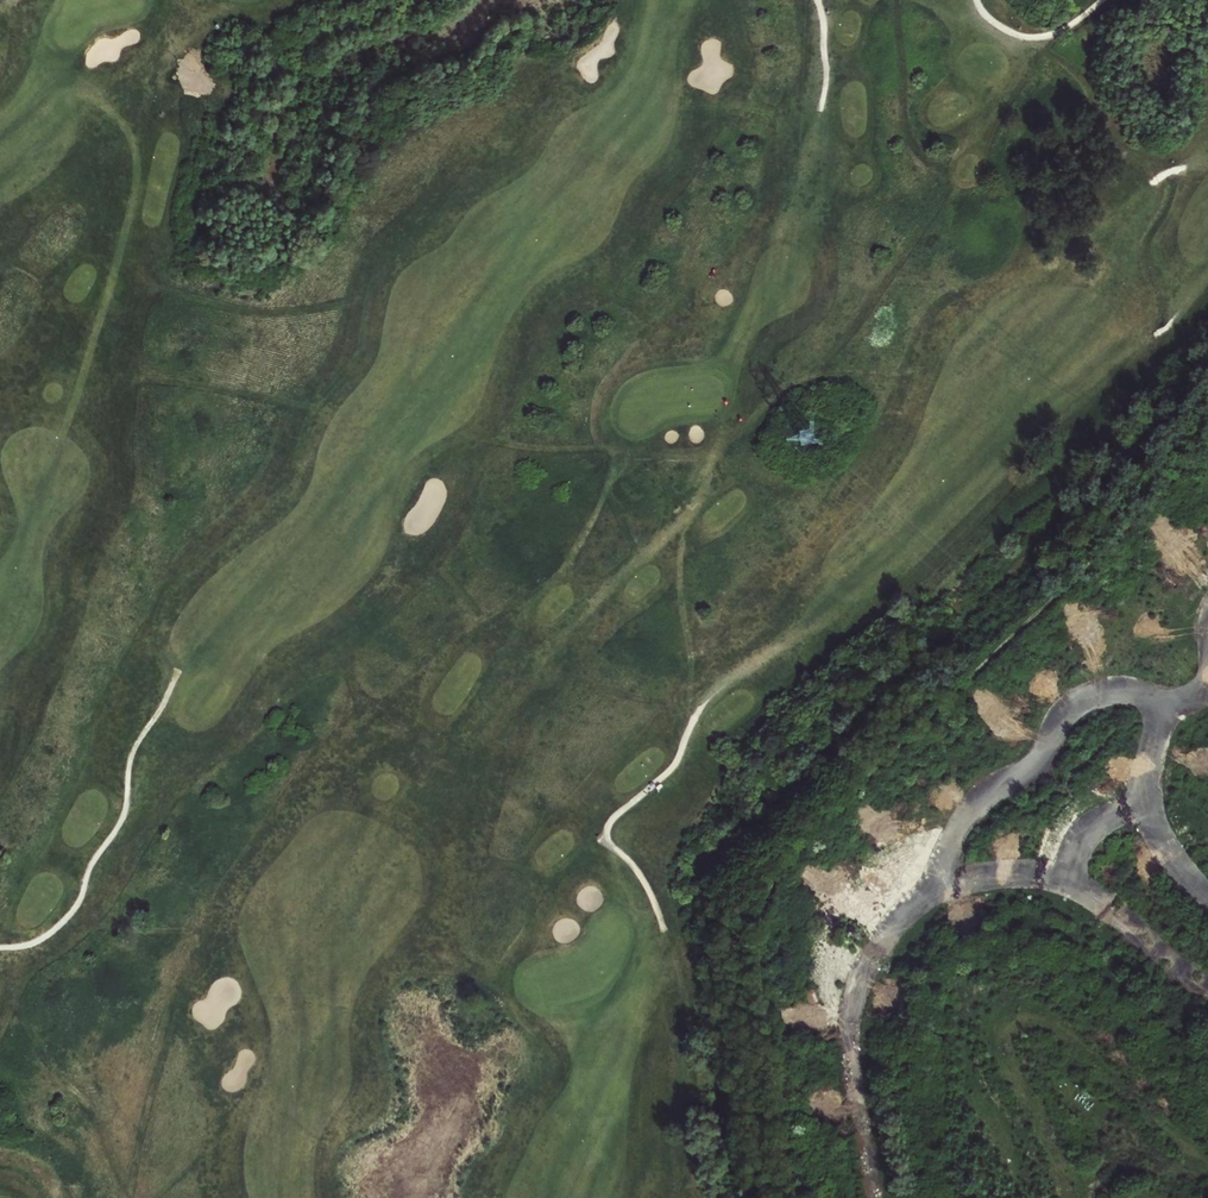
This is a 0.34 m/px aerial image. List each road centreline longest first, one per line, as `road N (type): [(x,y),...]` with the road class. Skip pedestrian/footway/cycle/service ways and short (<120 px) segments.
road 1 (track): [(1207,1165),(1057,1026),(1033,1015),(1003,1034),(1003,1054),(1072,1197)]

